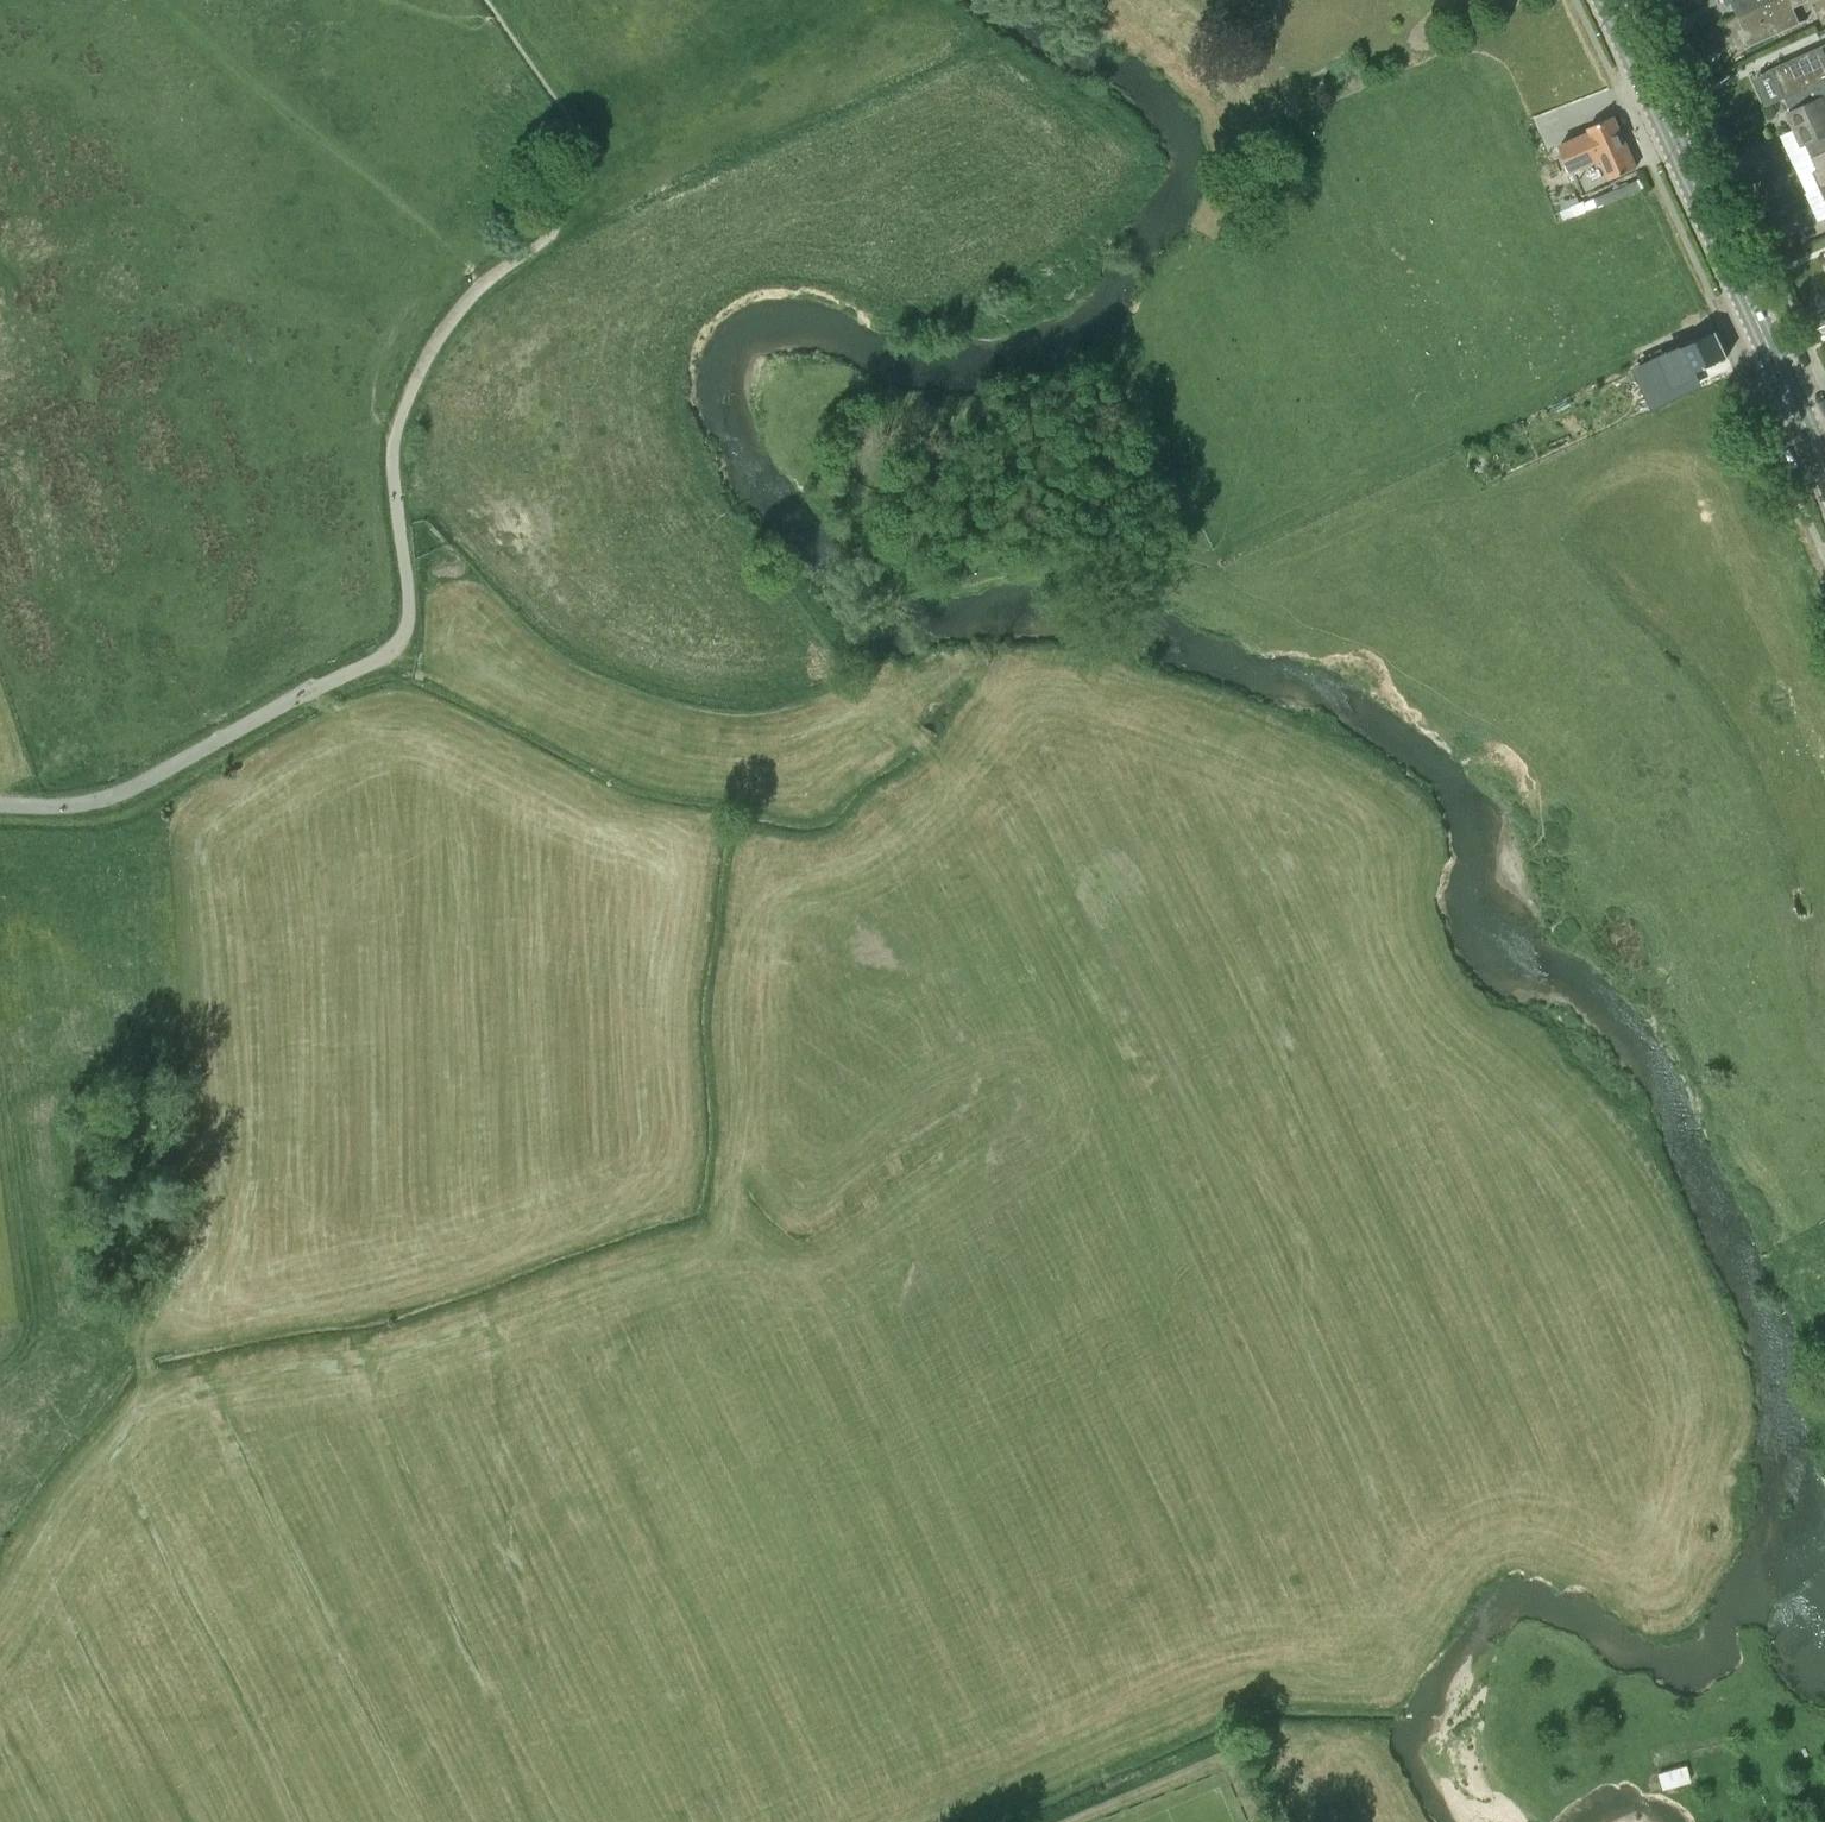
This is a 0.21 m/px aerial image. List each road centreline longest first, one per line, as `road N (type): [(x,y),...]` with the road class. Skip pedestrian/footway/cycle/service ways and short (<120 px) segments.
road 1 (unclassified): [(0,806),(83,805),(127,792),(401,640),(410,600),(396,434),(429,354),(484,282)]
road 2 (secondary): [(1824,455),(1608,0)]

